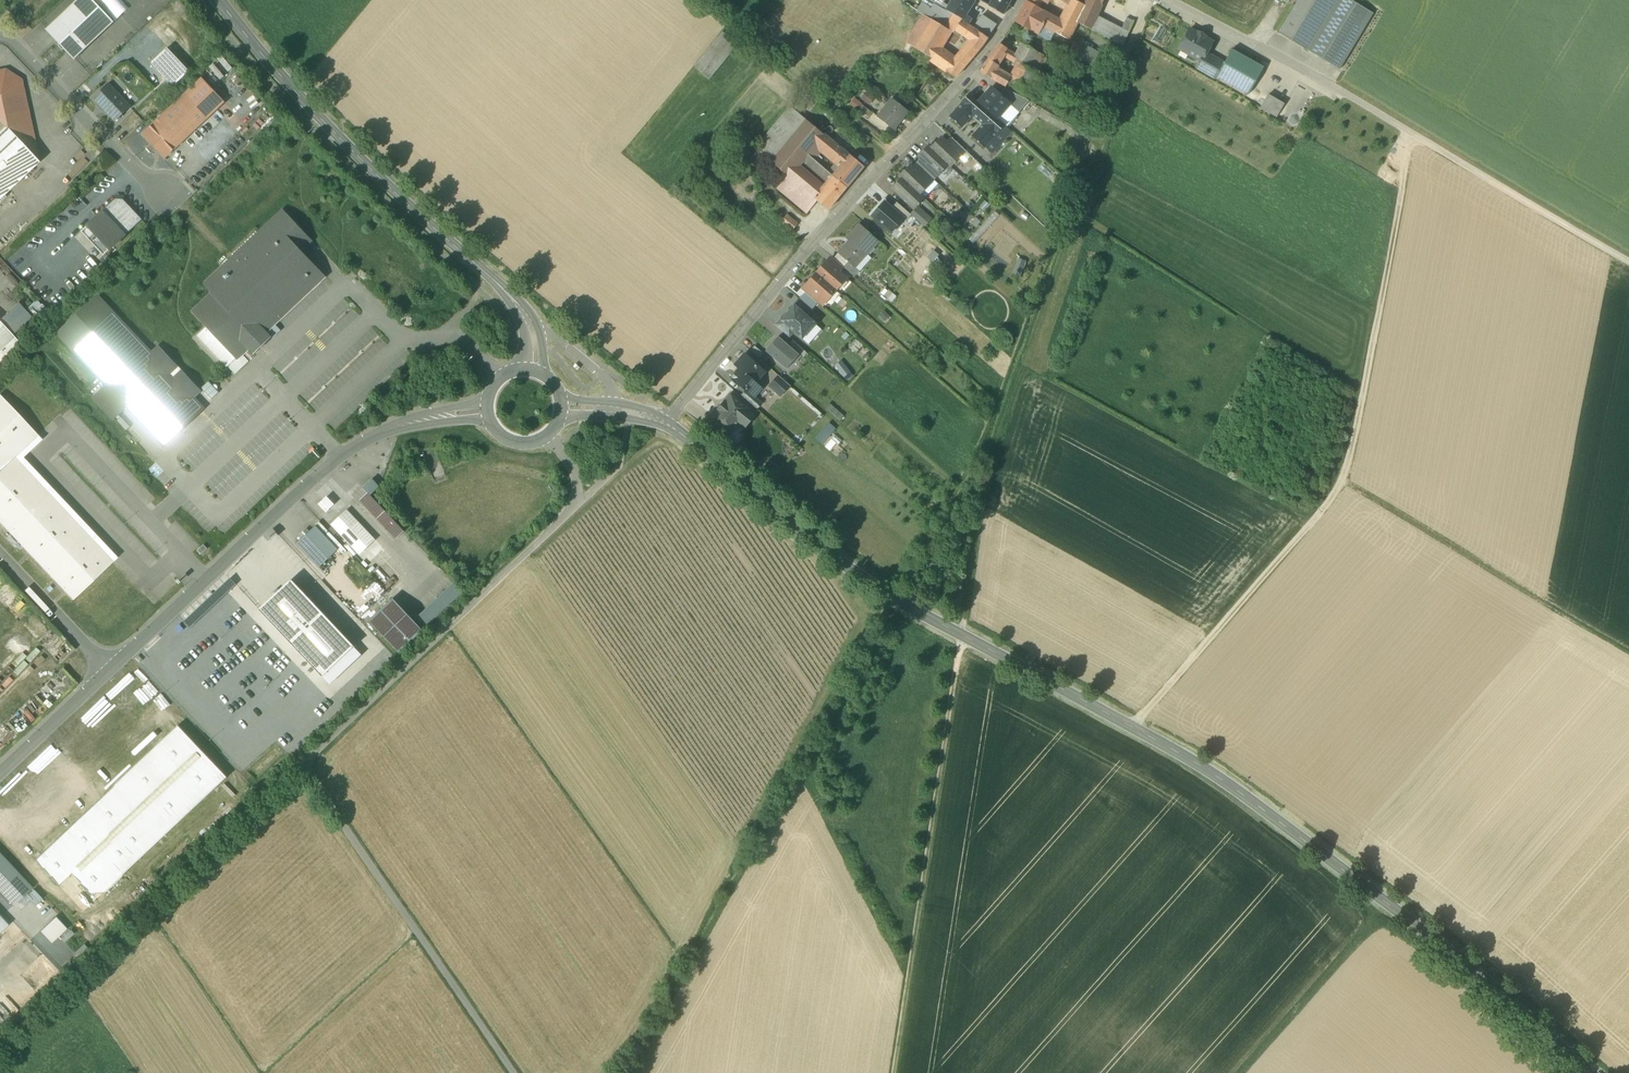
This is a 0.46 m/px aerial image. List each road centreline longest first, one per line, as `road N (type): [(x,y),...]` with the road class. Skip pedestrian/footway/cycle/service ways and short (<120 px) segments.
road 1 (tertiary): [(1590,1072),(1460,960),(1245,796),(898,603),(666,423)]
road 2 (track): [(1133,728),(1342,483),(1413,134)]
road 3 (track): [(960,636),(991,451),(1147,0)]
road 4 (residential): [(1020,0),(666,423)]
road 5 (track): [(960,636),(893,1072)]
road 6 (tertiary): [(482,270),(368,167),(216,0)]
road 7 (track): [(1628,259),(1301,70)]
road 8 (track): [(1628,654),(1342,483)]
road 9 (unclassified): [(351,450),(110,672)]
road 10 (track): [(895,155),(693,0)]
road 11 (track): [(1250,1072),(1393,909)]
road 12 (residential): [(0,557),(110,672)]
road 13 (unclassified): [(110,672),(0,773)]
road 14 (unclassified): [(489,399),(413,416),(351,450)]
road 15 (unclassified): [(351,450),(490,415)]
road 16 (tertiary): [(542,375),(530,315),(482,270)]

